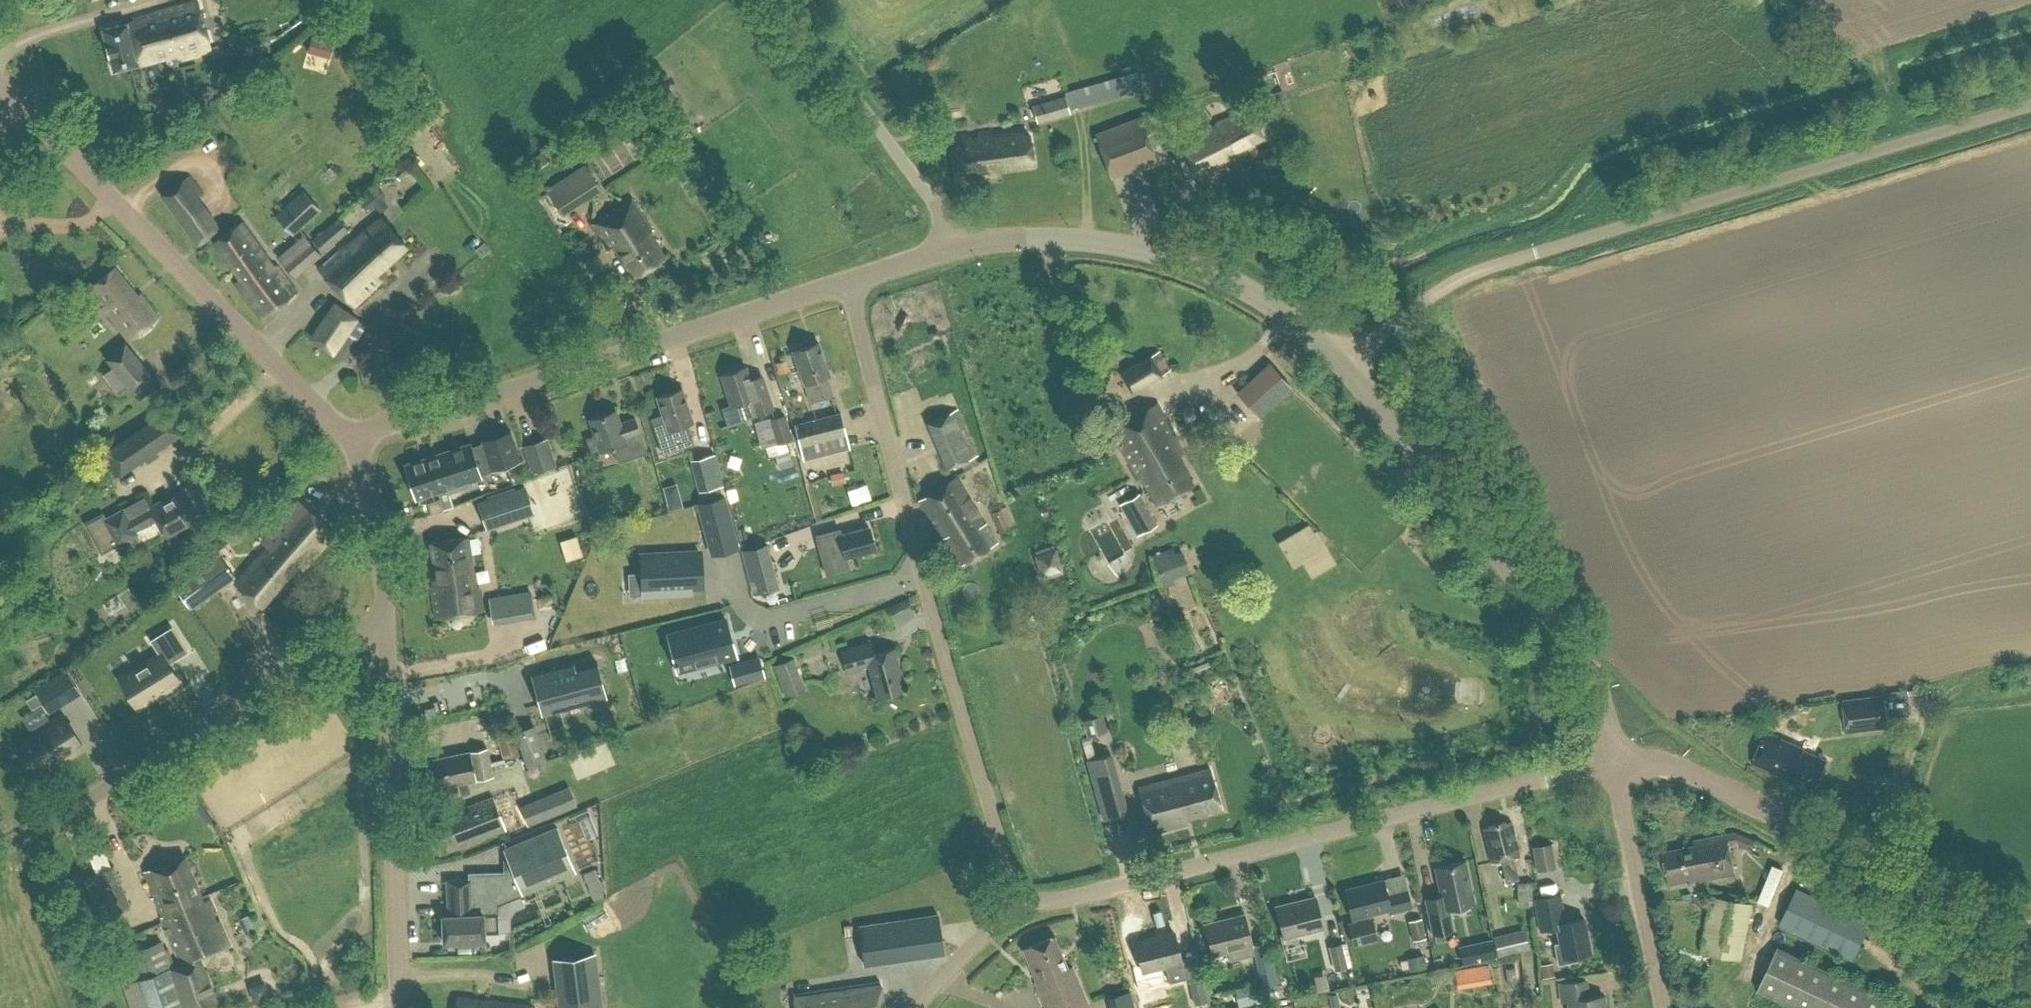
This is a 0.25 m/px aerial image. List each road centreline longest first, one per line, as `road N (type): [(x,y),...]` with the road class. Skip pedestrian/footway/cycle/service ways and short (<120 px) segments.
road 1 (unclassified): [(1351,361),(1418,304),(1473,273),(2030,106)]
road 2 (residential): [(1018,904),(847,283)]
road 3 (unclassified): [(1018,904),(1614,760)]
road 4 (tertiary): [(361,441),(374,426),(847,283)]
road 5 (tertiary): [(361,441),(0,85)]
road 6 (tertiary): [(1614,760),(1598,680),(1584,658),(1351,361)]
road 7 (tertiary): [(2030,938),(1686,768),(1614,760)]
road 8 (unclassified): [(0,849),(355,631),(385,627)]
road 9 (tertiary): [(1351,361),(1286,311),(1210,269),(1141,247),(1070,237),(954,248)]
road 10 (tertiary): [(403,1007),(385,627)]
road 11 (unclassified): [(954,248),(935,203),(781,0)]
road 12 (unclassified): [(1664,1007),(1614,760)]
road 13 (tertiary): [(385,627),(379,522),(360,475),(361,441)]
road 14 (track): [(0,57),(33,35),(156,0)]
road 15 (unclassified): [(916,1007),(1018,904)]

